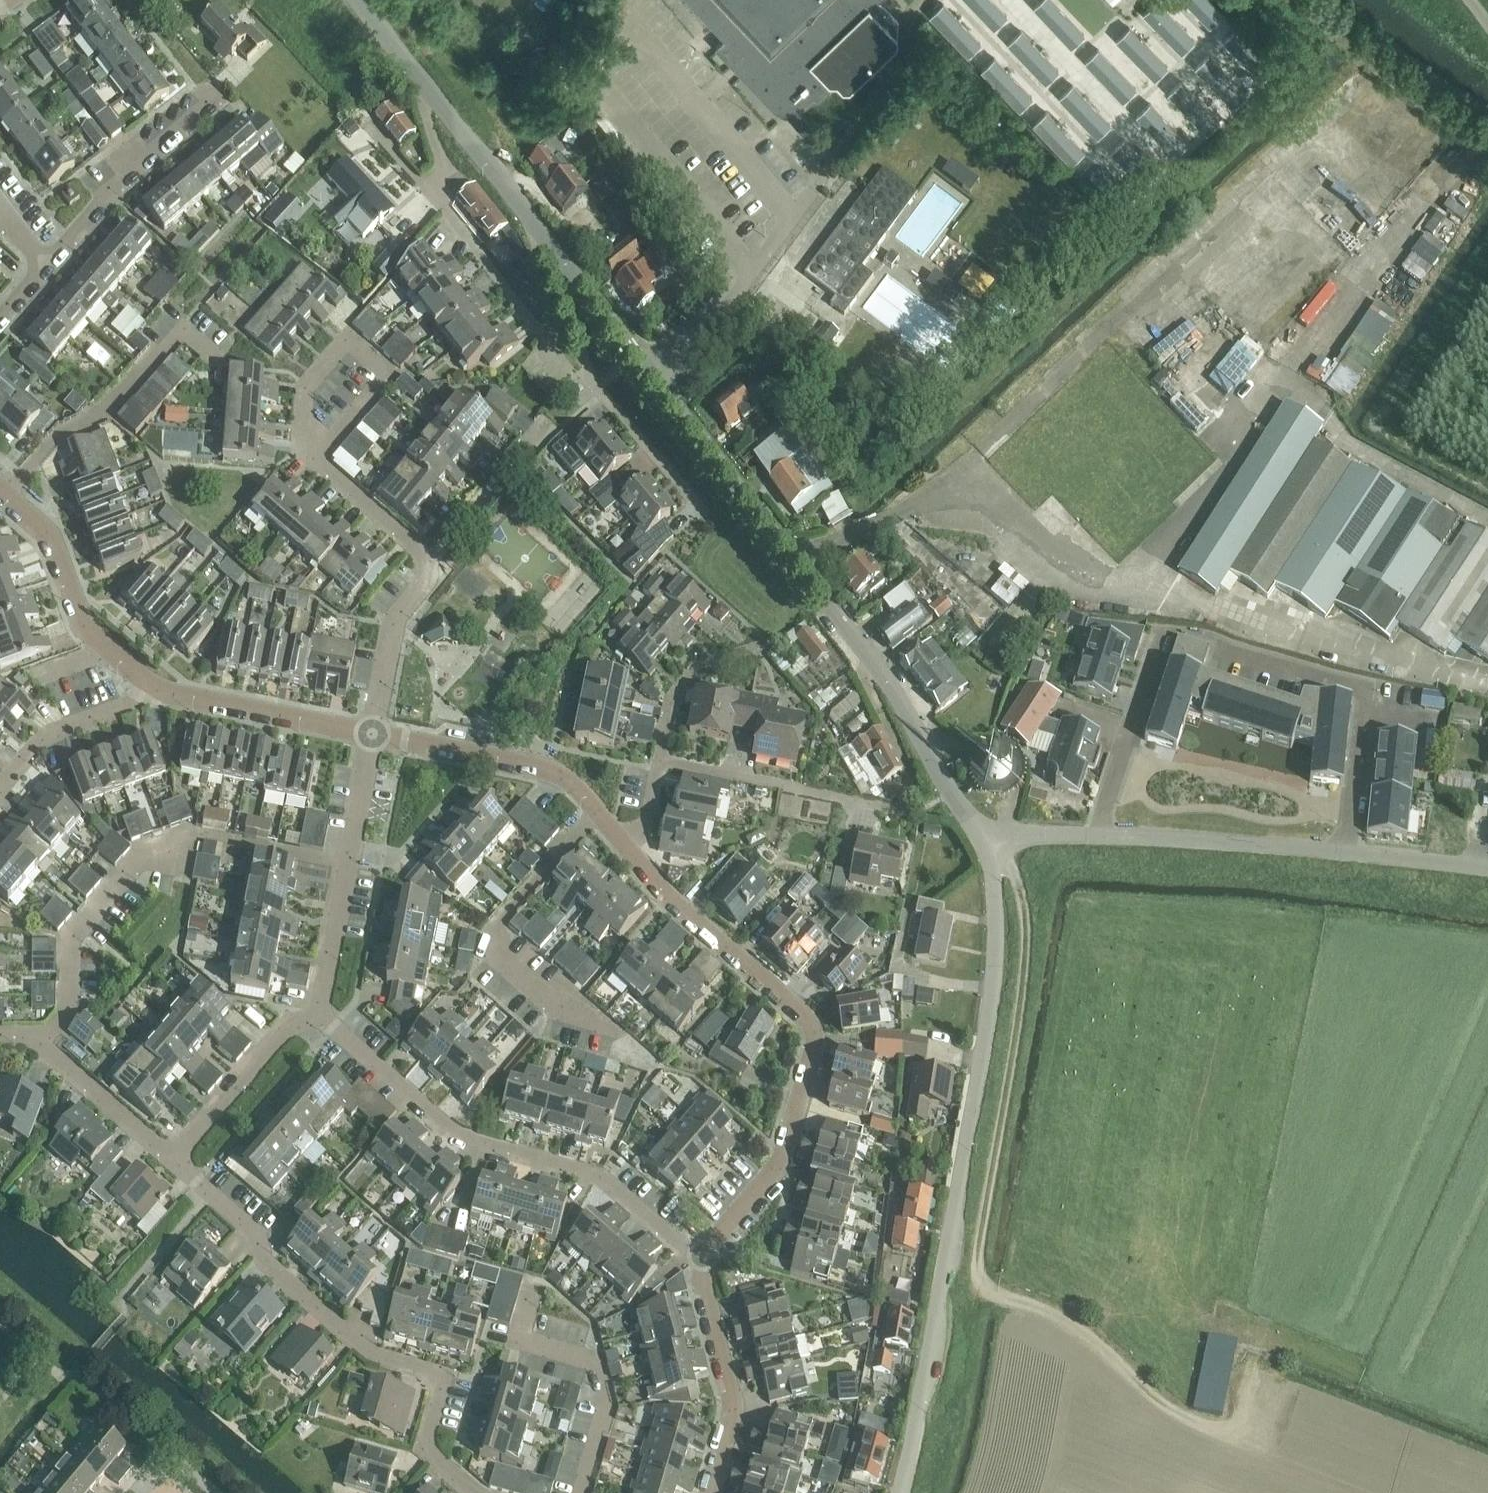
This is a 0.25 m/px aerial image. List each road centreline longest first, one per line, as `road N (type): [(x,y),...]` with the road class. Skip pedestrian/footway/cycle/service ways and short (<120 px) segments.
road 1 (track): [(1205,1424),(1174,1412),(1080,1329),(990,1290),(978,1275),(1027,952),(1015,873),(993,843)]
road 2 (unclassified): [(900,1492),(933,1361),(991,1005),(993,843)]
road 3 (residential): [(993,843),(953,794),(888,674),(654,378)]
road 4 (residential): [(714,1259),(723,1232),(778,1171),(816,1033),(668,899),(627,848)]
road 5 (unclassified): [(1487,868),(1226,841),(1044,834),(993,843)]
road 6 (residential): [(478,1492),(427,1446),(444,1376),(376,1355),(269,1262),(258,1233),(176,1161)]
road 7 (residential): [(714,1259),(687,1248),(603,1177),(457,1132),(319,1008)]
road 8 (residential): [(700,510),(597,390),(527,214)]
road 9 (residential): [(566,374),(449,214),(416,69)]
road 10 (residential): [(627,848),(551,770),(374,733)]
road 11 (residential): [(316,456),(392,374),(349,338),(306,386),(304,443)]
road 12 (residential): [(7,496),(61,433),(104,412),(183,329),(216,356)]
road 13 (residential): [(319,1008),(374,733)]
road 14 (residential): [(582,1492),(607,1409),(597,1365),(519,1341),(533,1286)]
road 15 (residential): [(165,691),(88,633),(53,541),(7,496)]
road 16 (residential): [(899,810),(658,763)]
road 17 (residential): [(714,1492),(737,1406),(704,1289),(714,1259)]
road 18 (residential): [(49,266),(110,196),(209,104)]
road 19 (residential): [(176,1161),(42,1043),(0,1034)]
road 20 (residential): [(374,733),(165,691)]
road 21 (unclassified): [(654,378),(725,311),(796,221)]
road 22 (residential): [(176,1161),(319,1008)]
road 23 (residential): [(654,378),(527,214)]
road 24 (residential): [(0,788),(55,731),(165,691)]
road 25 (residential): [(428,574),(545,428)]
road 26 (residential): [(527,214),(416,69)]
road 27 (residential): [(658,763),(673,700),(702,667),(772,648)]
road 28 (residential): [(374,733),(397,618),(428,574)]
road 29 (residential): [(428,574),(421,552),(316,456)]

